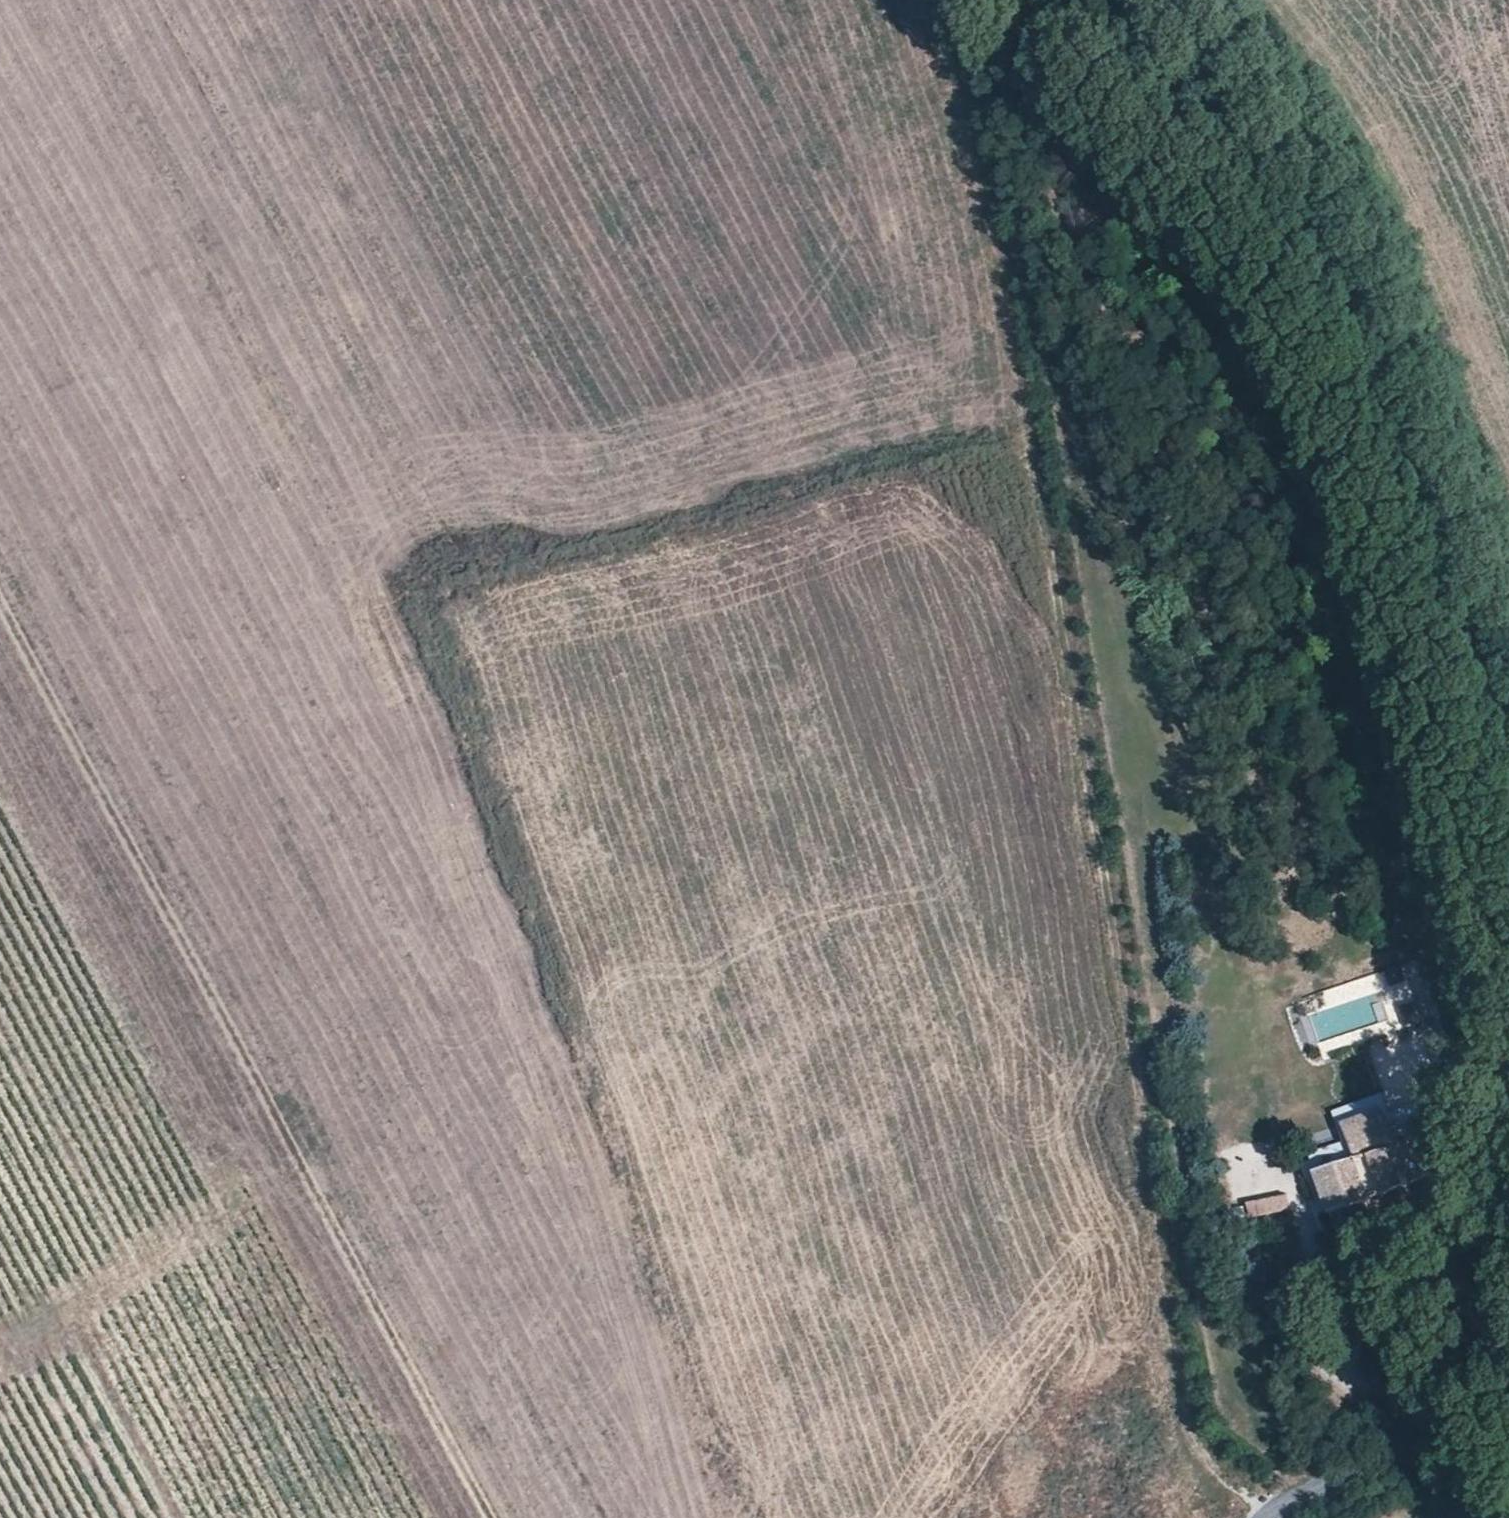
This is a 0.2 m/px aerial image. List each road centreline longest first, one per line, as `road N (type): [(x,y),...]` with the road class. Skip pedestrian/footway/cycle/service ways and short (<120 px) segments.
road 1 (track): [(1276,1517),(1311,1493),(1422,1450),(1488,1236),(1508,1207)]

